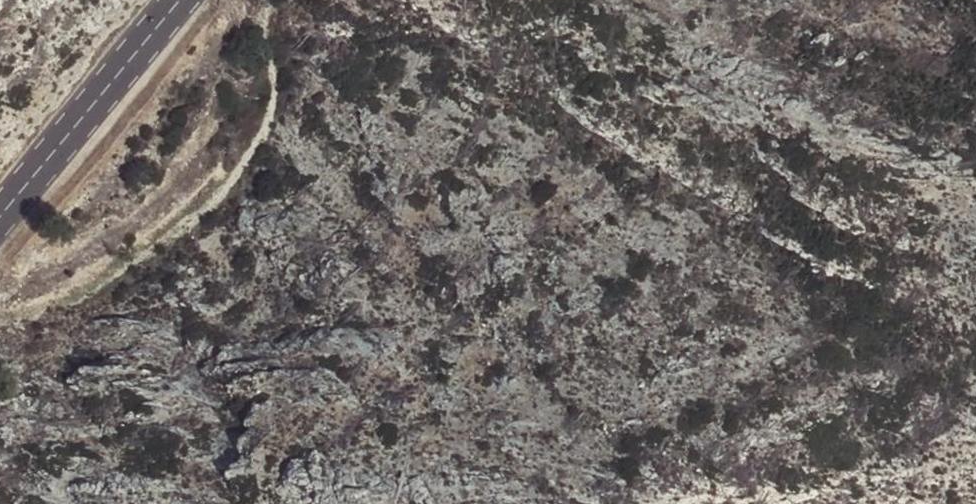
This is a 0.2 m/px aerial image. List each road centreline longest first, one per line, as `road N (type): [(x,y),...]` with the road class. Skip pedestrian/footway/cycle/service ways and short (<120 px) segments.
road 1 (secondary): [(178,0),(0,219)]

